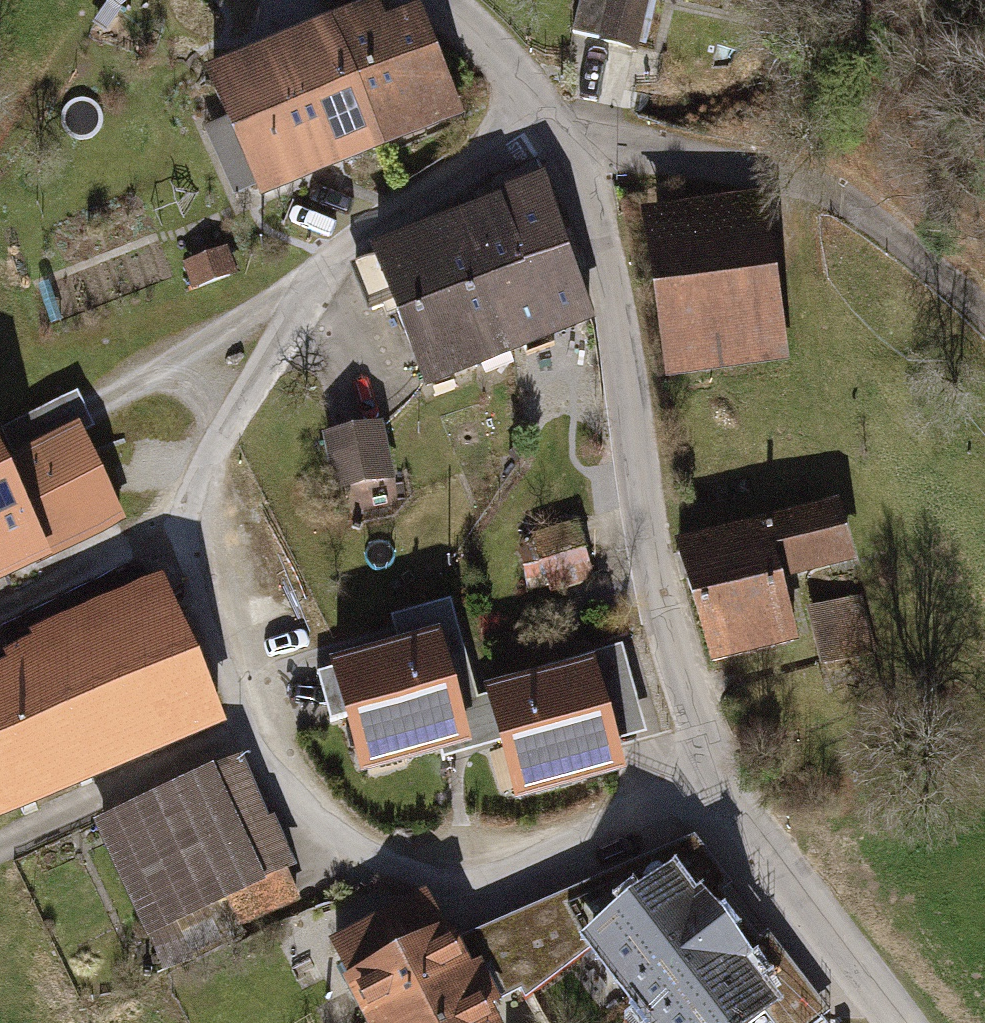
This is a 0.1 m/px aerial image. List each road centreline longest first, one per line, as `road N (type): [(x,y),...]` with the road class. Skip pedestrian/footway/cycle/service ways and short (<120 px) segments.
road 1 (residential): [(547,121),(373,229),(326,275),(194,478),(210,572),(280,736),(402,872),(443,882),(494,875),(575,848),(718,775)]
road 2 (unclassified): [(718,775),(641,551),(611,286),(565,152)]
road 3 (unclassified): [(565,152),(609,142),(827,190),(926,259),(984,319)]
road 4 (unclassified): [(902,1022),(718,775)]
road 5 (track): [(280,736),(0,849)]
road 6 (unclassified): [(547,121),(462,17),(427,0)]

